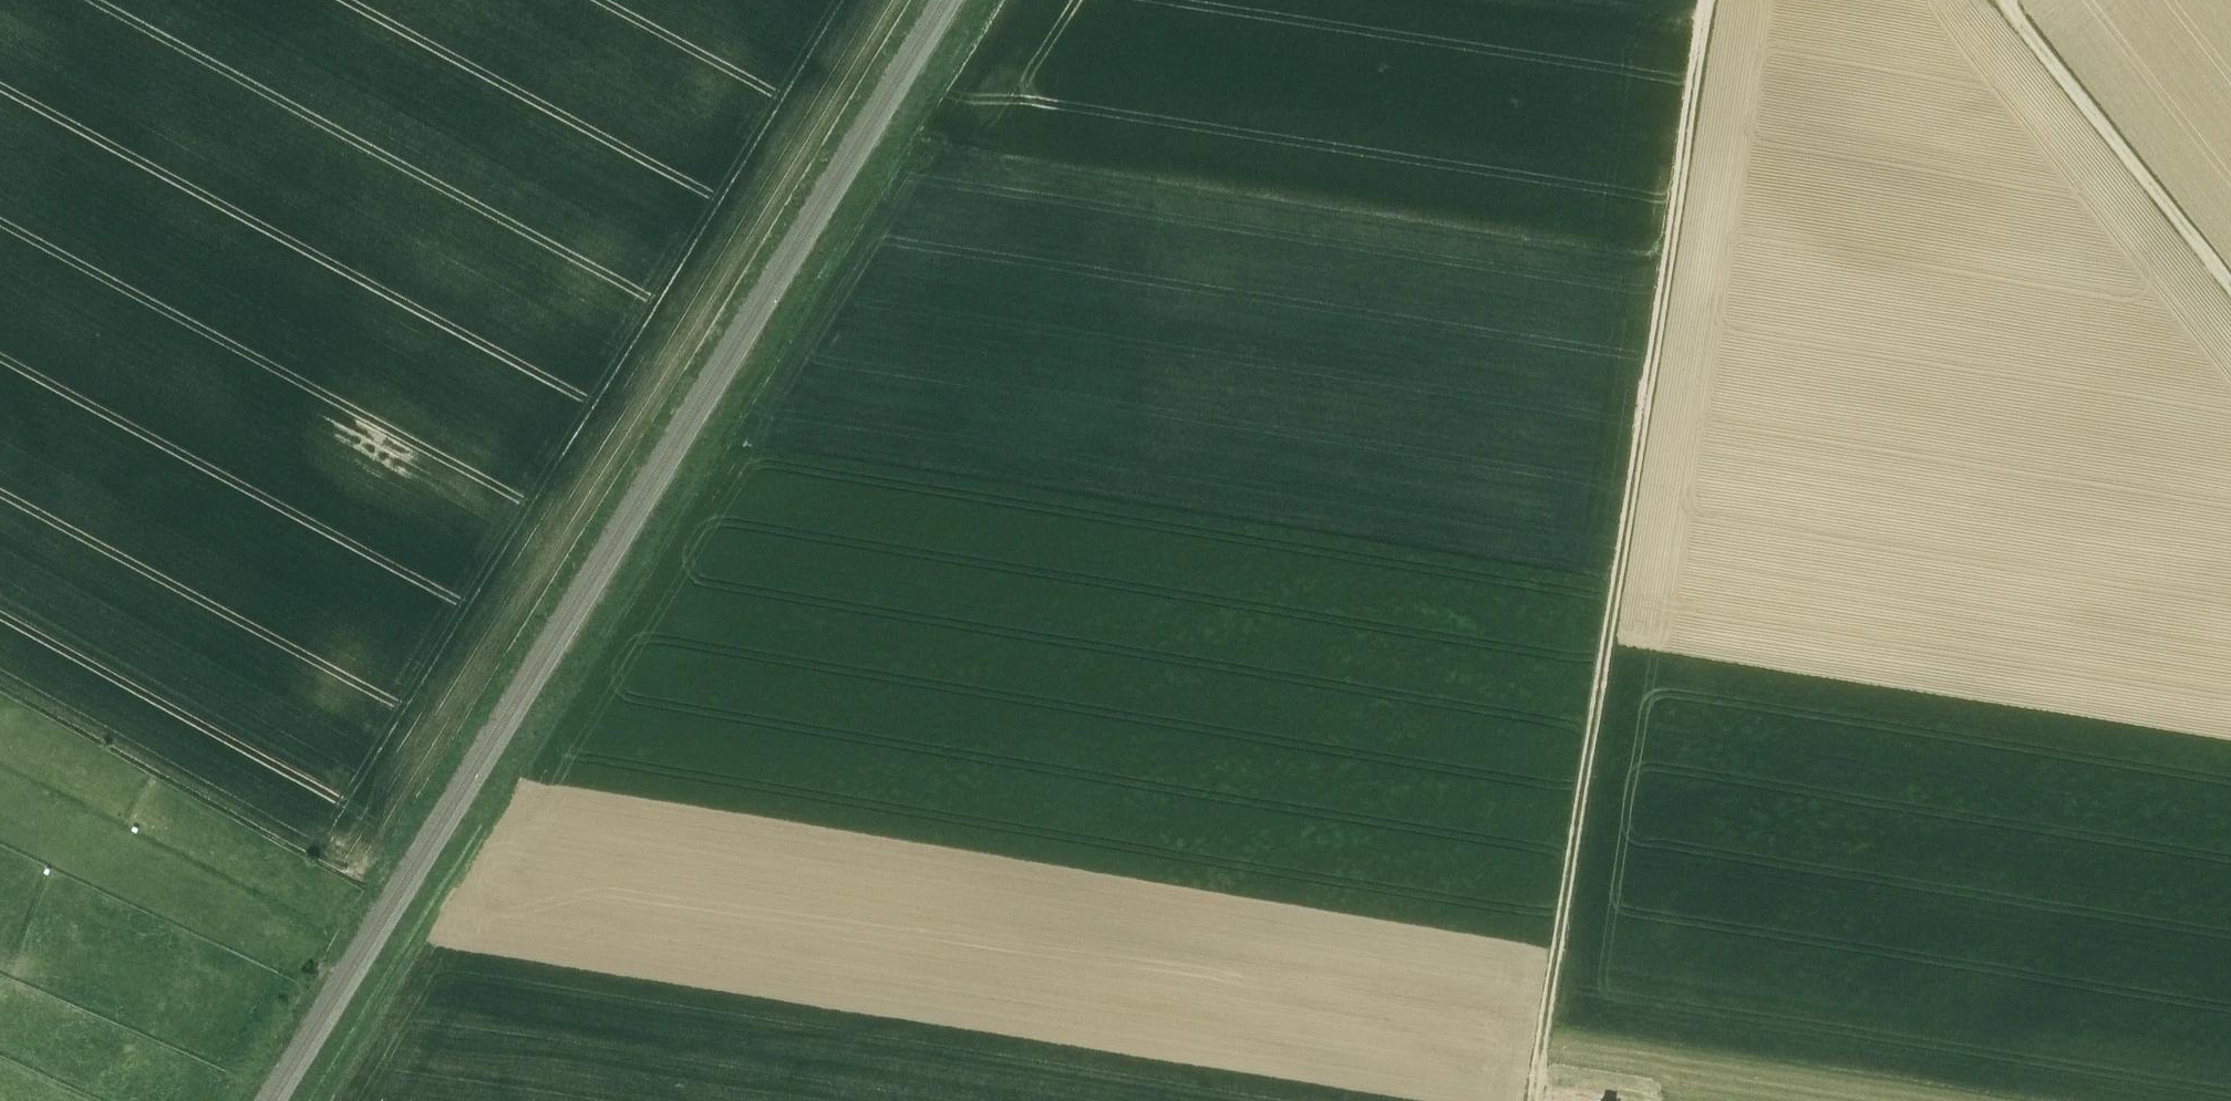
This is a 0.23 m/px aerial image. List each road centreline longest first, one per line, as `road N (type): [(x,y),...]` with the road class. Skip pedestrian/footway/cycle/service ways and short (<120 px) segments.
road 1 (track): [(1537,1100),(1708,0)]
road 2 (track): [(2230,287),(2000,0)]

